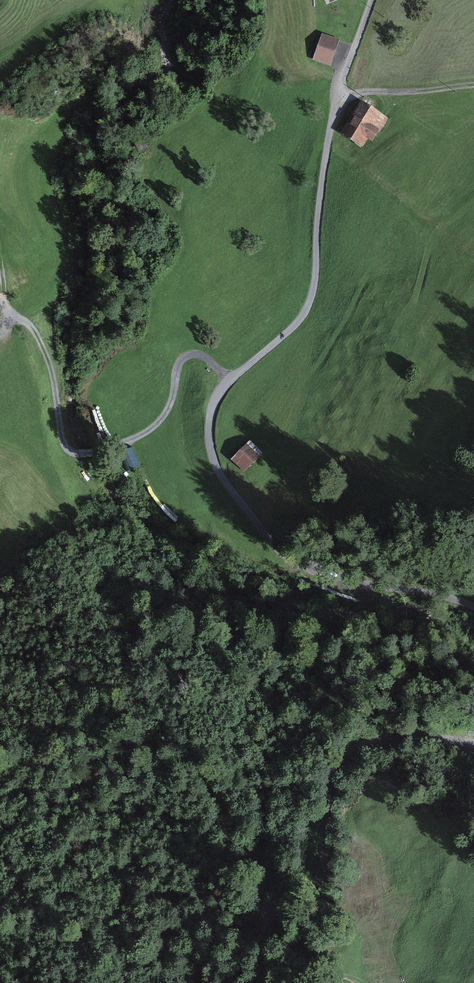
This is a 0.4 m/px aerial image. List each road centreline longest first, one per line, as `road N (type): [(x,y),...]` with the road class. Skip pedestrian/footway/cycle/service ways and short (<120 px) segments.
road 1 (unclassified): [(372,0),(334,109),(313,295),(296,324),(221,389),(211,450),(257,525),(291,557),(348,581),(473,606)]
road 2 (trunk): [(473,377),(259,506),(130,567),(0,616)]
road 3 (unclassified): [(473,750),(405,741),(349,757),(327,790),(322,875),(279,903),(267,928),(267,982)]
road 4 (track): [(81,455),(155,566),(80,551),(6,579)]
road 5 (track): [(338,94),(473,85)]

